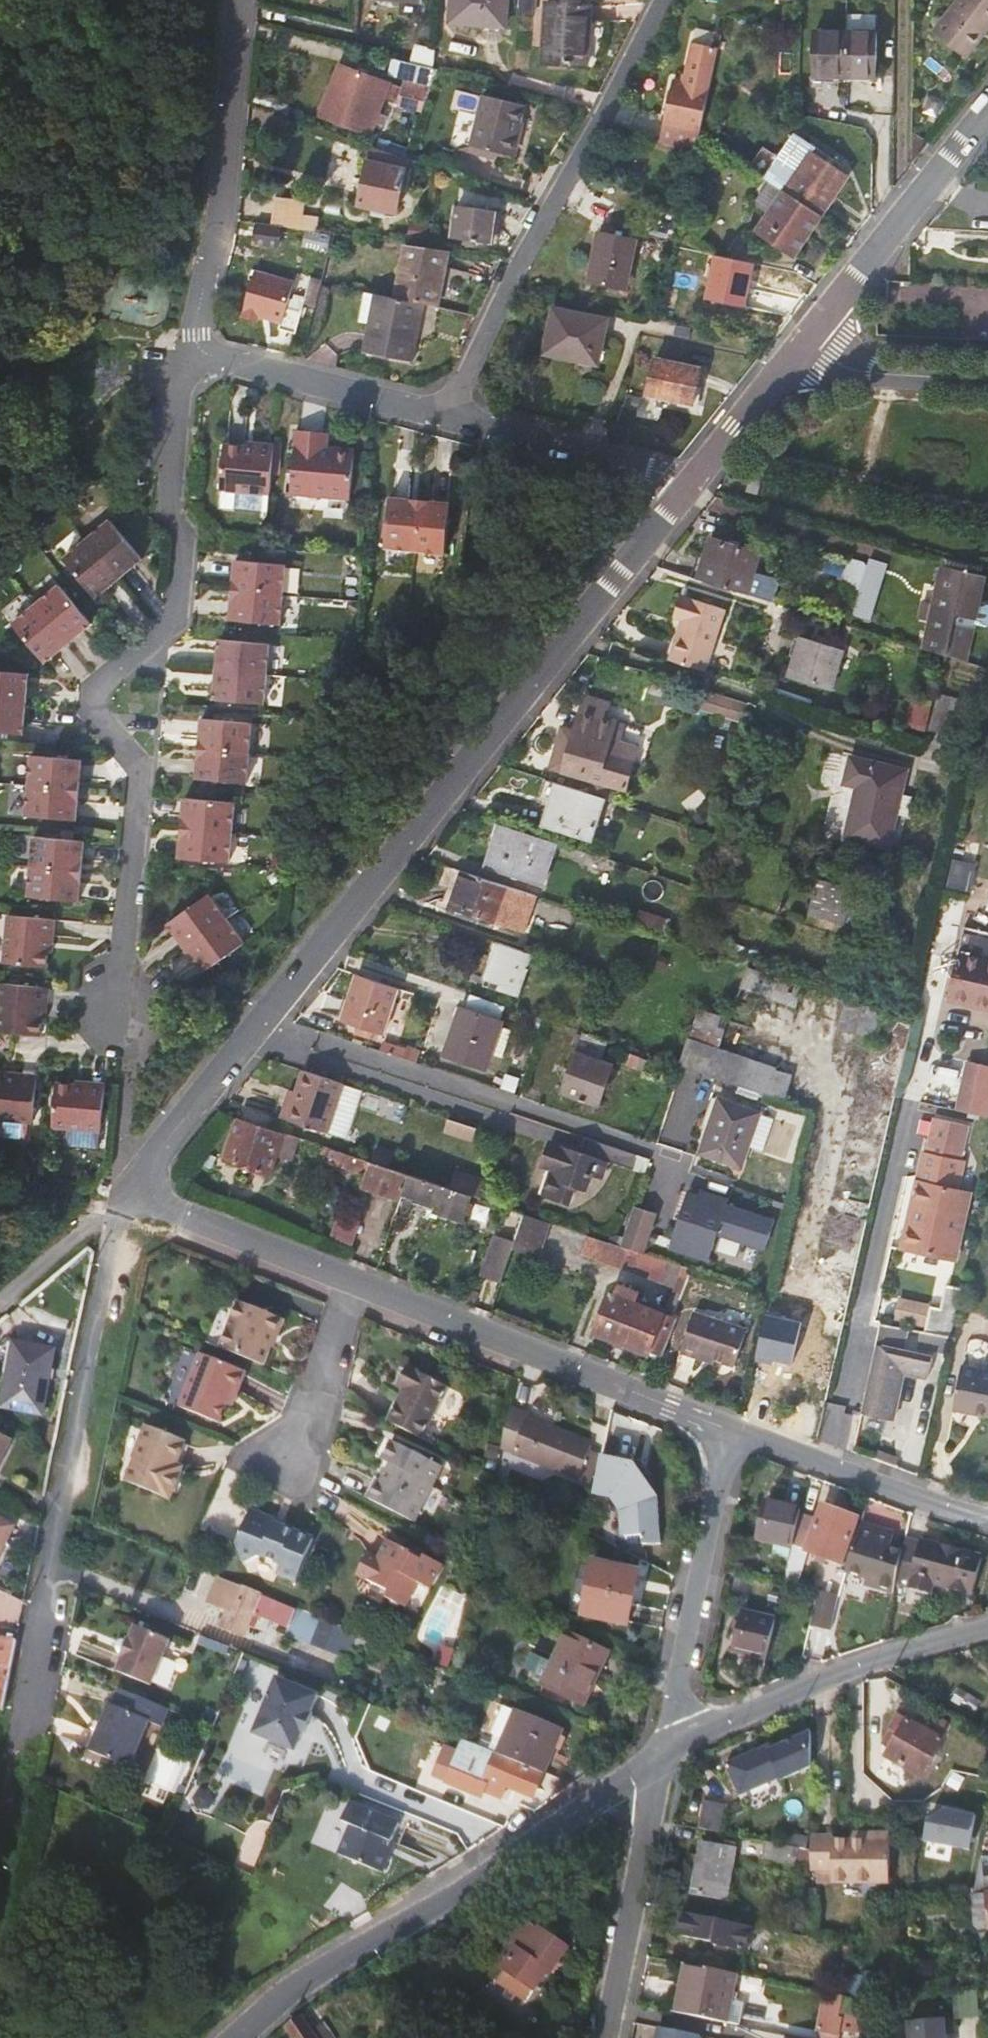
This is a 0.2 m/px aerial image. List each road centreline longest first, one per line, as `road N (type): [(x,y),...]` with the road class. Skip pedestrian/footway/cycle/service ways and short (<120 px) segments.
road 1 (tertiary): [(127,1192),(690,484)]
road 2 (residential): [(190,355),(163,496),(178,533),(170,619),(93,687),(90,706),(126,754),(137,788),(113,976),(123,1066)]
road 3 (unclassified): [(0,1808),(108,1250),(127,1192)]
road 4 (tertiary): [(237,2037),(311,1972),(498,1862),(666,1745)]
road 5 (residential): [(660,0),(526,245),(449,416)]
road 6 (residential): [(729,1429),(354,1277)]
road 7 (residential): [(238,0),(220,189),(190,355)]
road 8 (tertiary): [(666,1745),(883,1657),(987,1626)]
road 9 (residential): [(666,1745),(729,1429)]
road 10 (tertiary): [(792,362),(987,113)]
road 11 (residential): [(607,2037),(666,1745)]
road 12 (residential): [(987,1521),(729,1429)]
road 13 (residential): [(190,355),(449,416)]
road 14 (residential): [(449,416),(690,484)]
road 15 (residential): [(354,1277),(127,1192)]
road 16 (unclassified): [(987,369),(792,362)]
road 17 (residential): [(292,1457),(354,1277)]
road 18 (tertiary): [(690,484),(792,362)]

